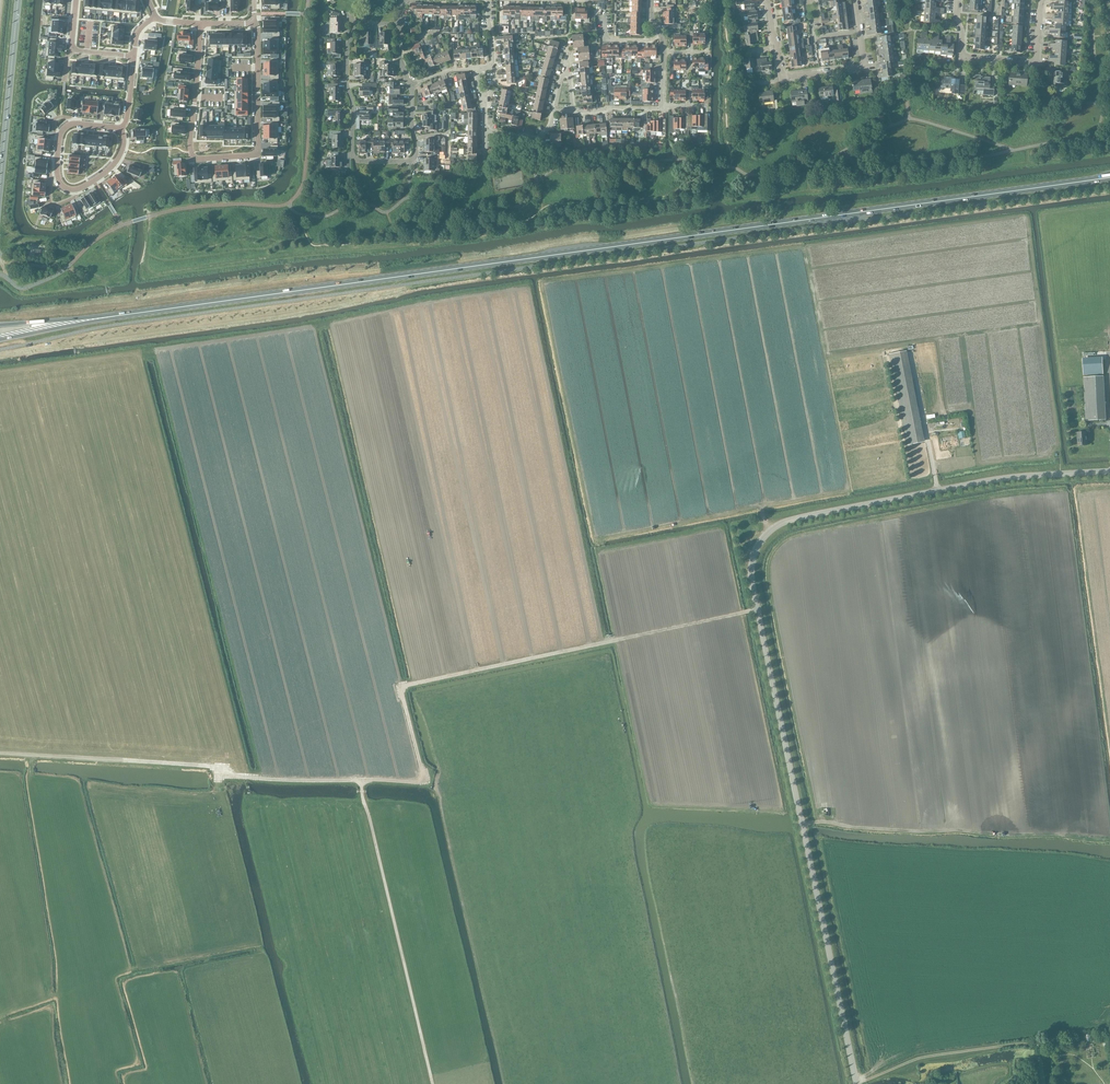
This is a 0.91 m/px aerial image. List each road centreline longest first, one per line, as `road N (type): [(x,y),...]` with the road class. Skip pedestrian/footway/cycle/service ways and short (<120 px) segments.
road 1 (primary): [(125,314),(1109,178)]
road 2 (unclassified): [(857,1083),(752,581),(757,551),(773,529),(798,518),(1006,478),(1109,472)]
road 3 (residential): [(254,22),(256,151),(200,158),(190,140),(201,23)]
road 4 (residential): [(1043,0),(1032,62),(964,56),(958,0)]
road 5 (tertiary): [(0,181),(18,0)]
road 6 (residential): [(355,159),(346,86),(352,35),(362,22),(400,25)]
road 7 (residential): [(119,128),(115,161),(69,189),(59,178),(58,153),(62,133),(76,123)]
road 8 (residential): [(783,76),(862,65),(856,0)]
road 9 (residential): [(355,159),(413,159),(411,85)]
road 10 (primary): [(0,340),(125,314)]
road 11 (primary): [(125,314),(0,325)]

